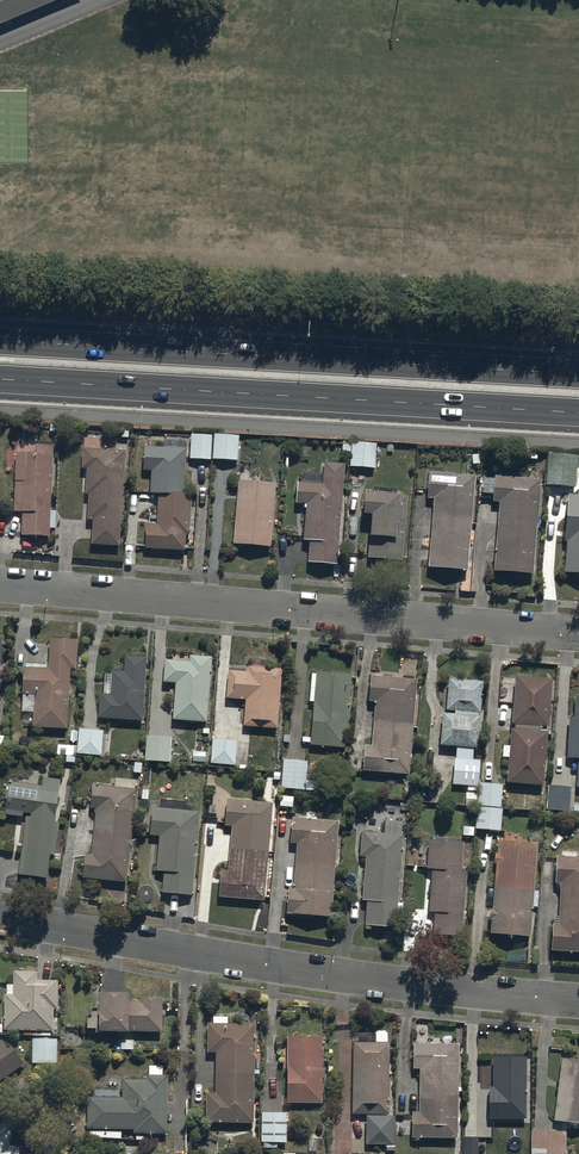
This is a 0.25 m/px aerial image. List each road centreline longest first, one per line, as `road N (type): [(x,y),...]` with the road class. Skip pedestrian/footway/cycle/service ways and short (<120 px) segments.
road 1 (residential): [(578,1000),(360,977),(0,919)]
road 2 (residential): [(0,584),(578,632)]
road 3 (primary): [(0,340),(578,374)]
road 4 (primary): [(578,413),(0,379)]

